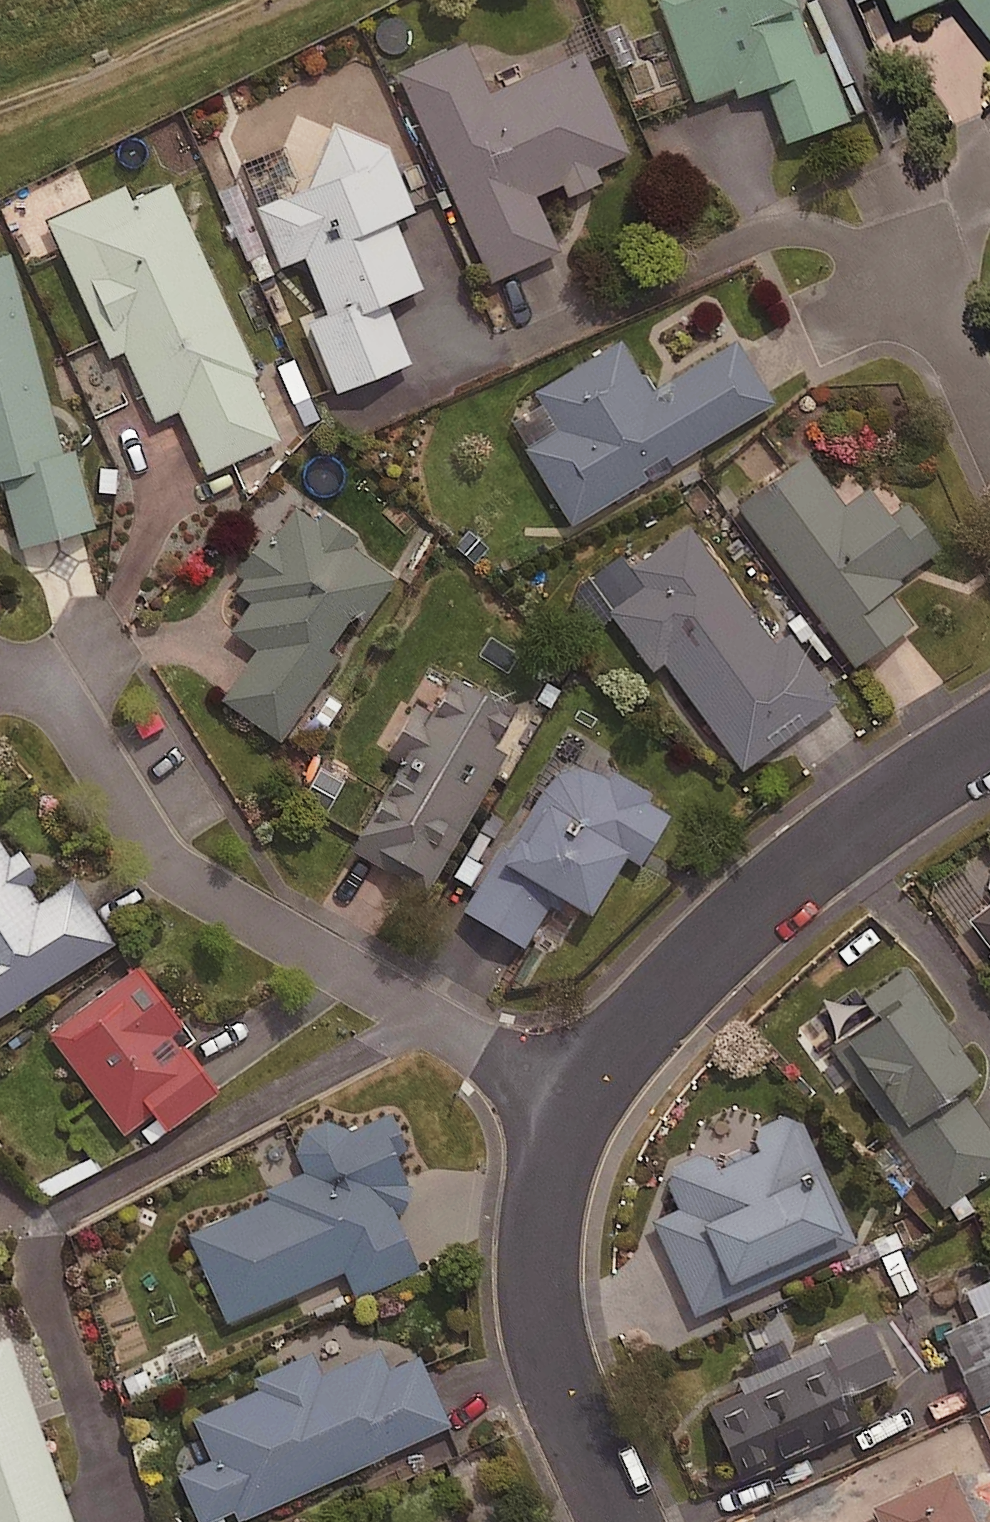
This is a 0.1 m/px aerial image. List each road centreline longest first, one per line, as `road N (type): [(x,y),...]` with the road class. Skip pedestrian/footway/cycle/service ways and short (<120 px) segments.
road 1 (residential): [(37,671),(182,884),(564,1102)]
road 2 (residential): [(564,1102),(758,896),(989,746)]
road 3 (residential): [(622,1521),(543,1346),(539,1223),(564,1102)]
road 4 (residential): [(989,428),(920,280)]

